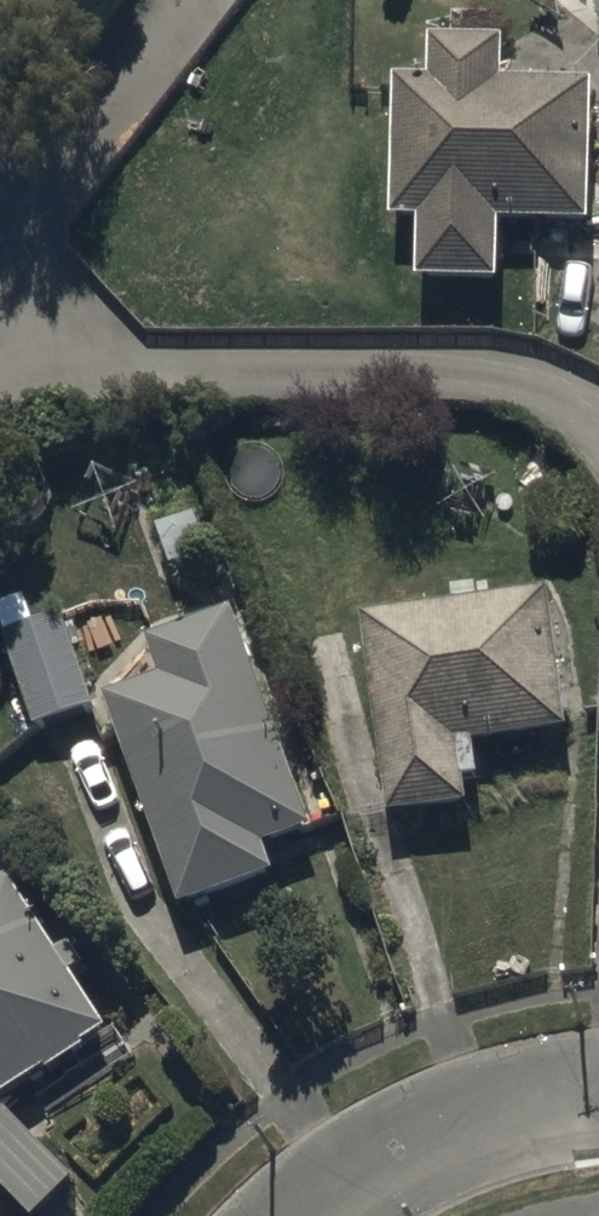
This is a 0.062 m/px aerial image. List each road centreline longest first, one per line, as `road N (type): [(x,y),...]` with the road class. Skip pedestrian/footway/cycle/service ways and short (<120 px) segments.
road 1 (residential): [(598,1095),(478,1122),(404,1151),(341,1189),(319,1215)]

